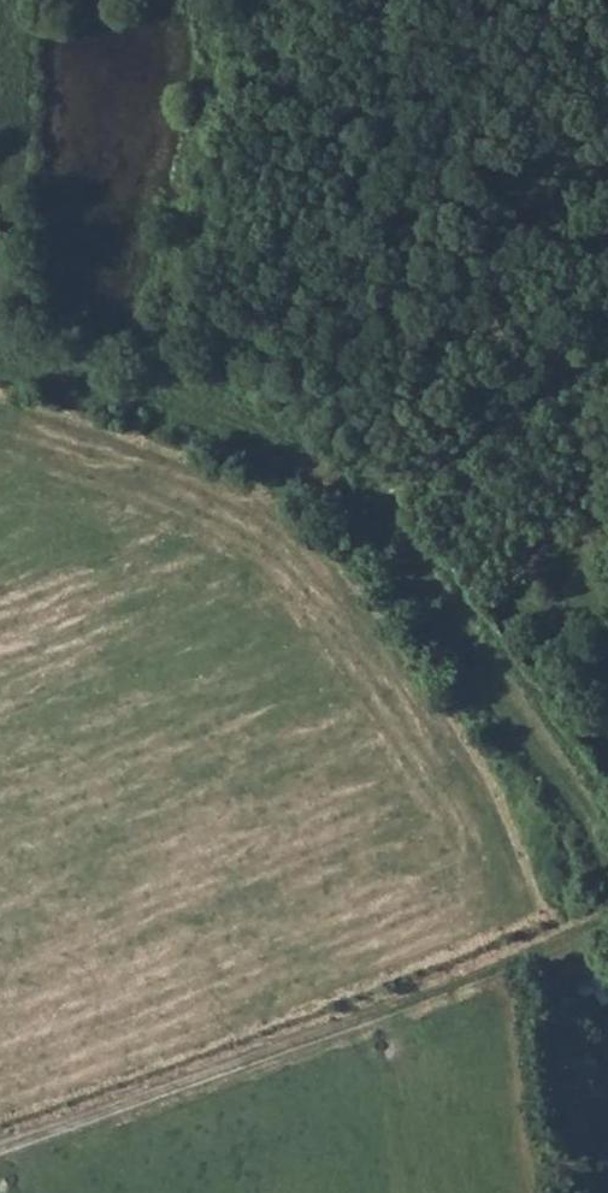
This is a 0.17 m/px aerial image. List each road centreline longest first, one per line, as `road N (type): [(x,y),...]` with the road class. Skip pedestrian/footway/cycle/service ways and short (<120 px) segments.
road 1 (track): [(607,929),(0,1149)]

